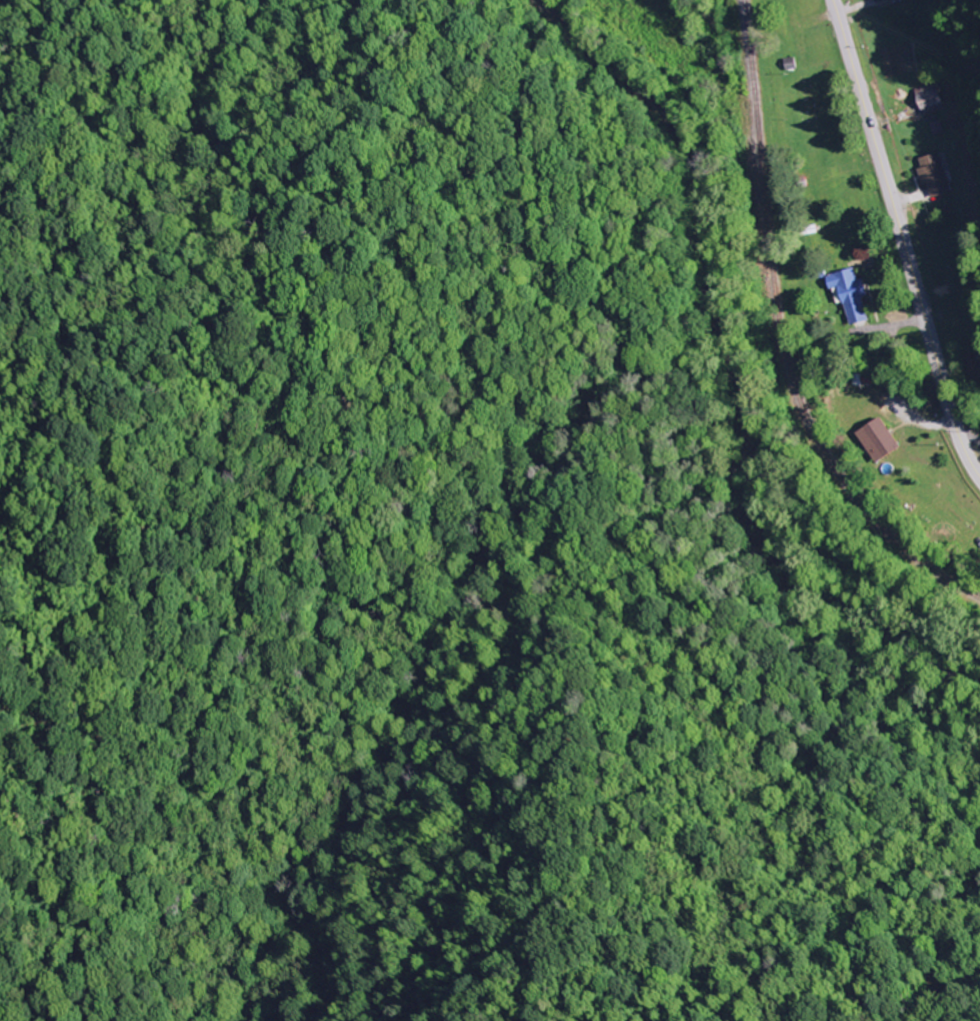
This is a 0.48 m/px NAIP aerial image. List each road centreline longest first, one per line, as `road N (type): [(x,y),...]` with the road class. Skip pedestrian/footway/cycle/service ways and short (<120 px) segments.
road 1 (tertiary): [(979,474),(952,414),(832,0)]

